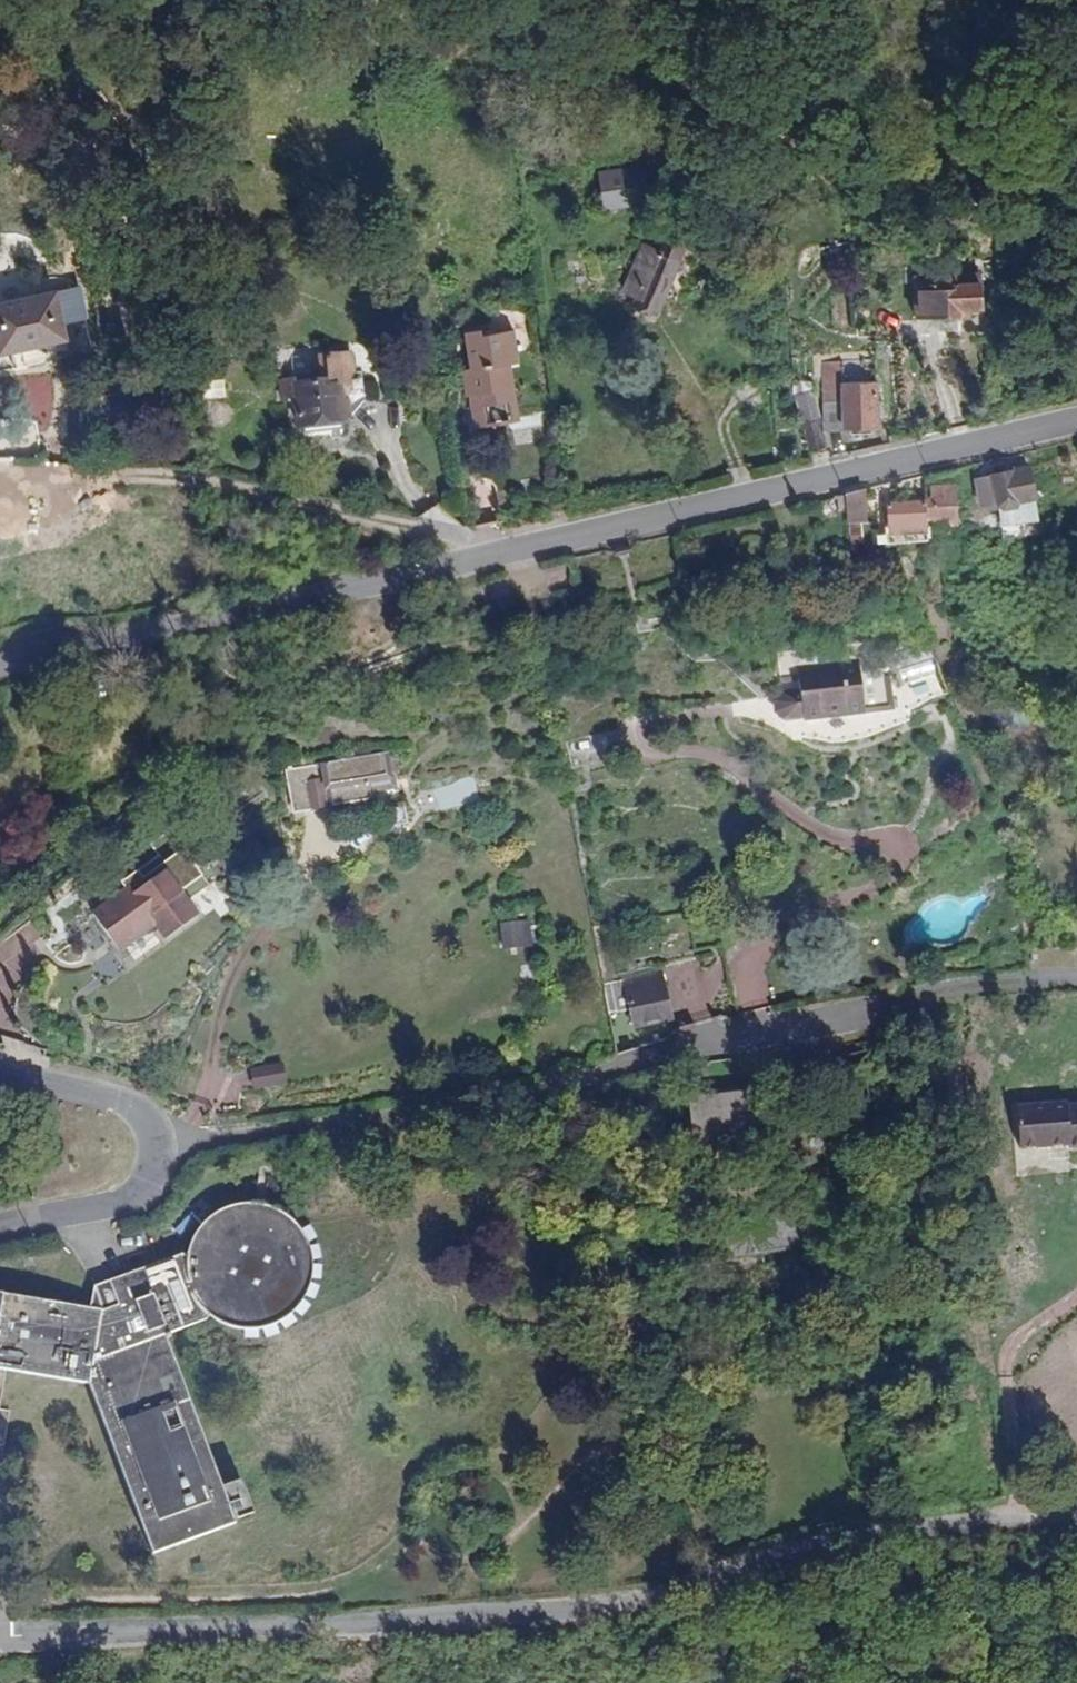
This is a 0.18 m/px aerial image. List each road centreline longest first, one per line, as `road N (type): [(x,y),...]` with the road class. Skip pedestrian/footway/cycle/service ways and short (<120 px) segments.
road 1 (residential): [(0,1636),(624,1606),(859,1543),(1076,1524)]
road 2 (residential): [(155,1139),(365,1117),(675,1069),(975,997),(1076,994)]
road 3 (tertiary): [(1076,417),(499,547)]
road 4 (tertiary): [(499,547),(0,659)]
road 5 (unclassified): [(499,547),(265,489),(0,475)]
road 6 (tertiary): [(155,1139),(159,1172),(133,1204),(0,1232)]
road 7 (tertiary): [(0,1073),(120,1101),(155,1139)]

